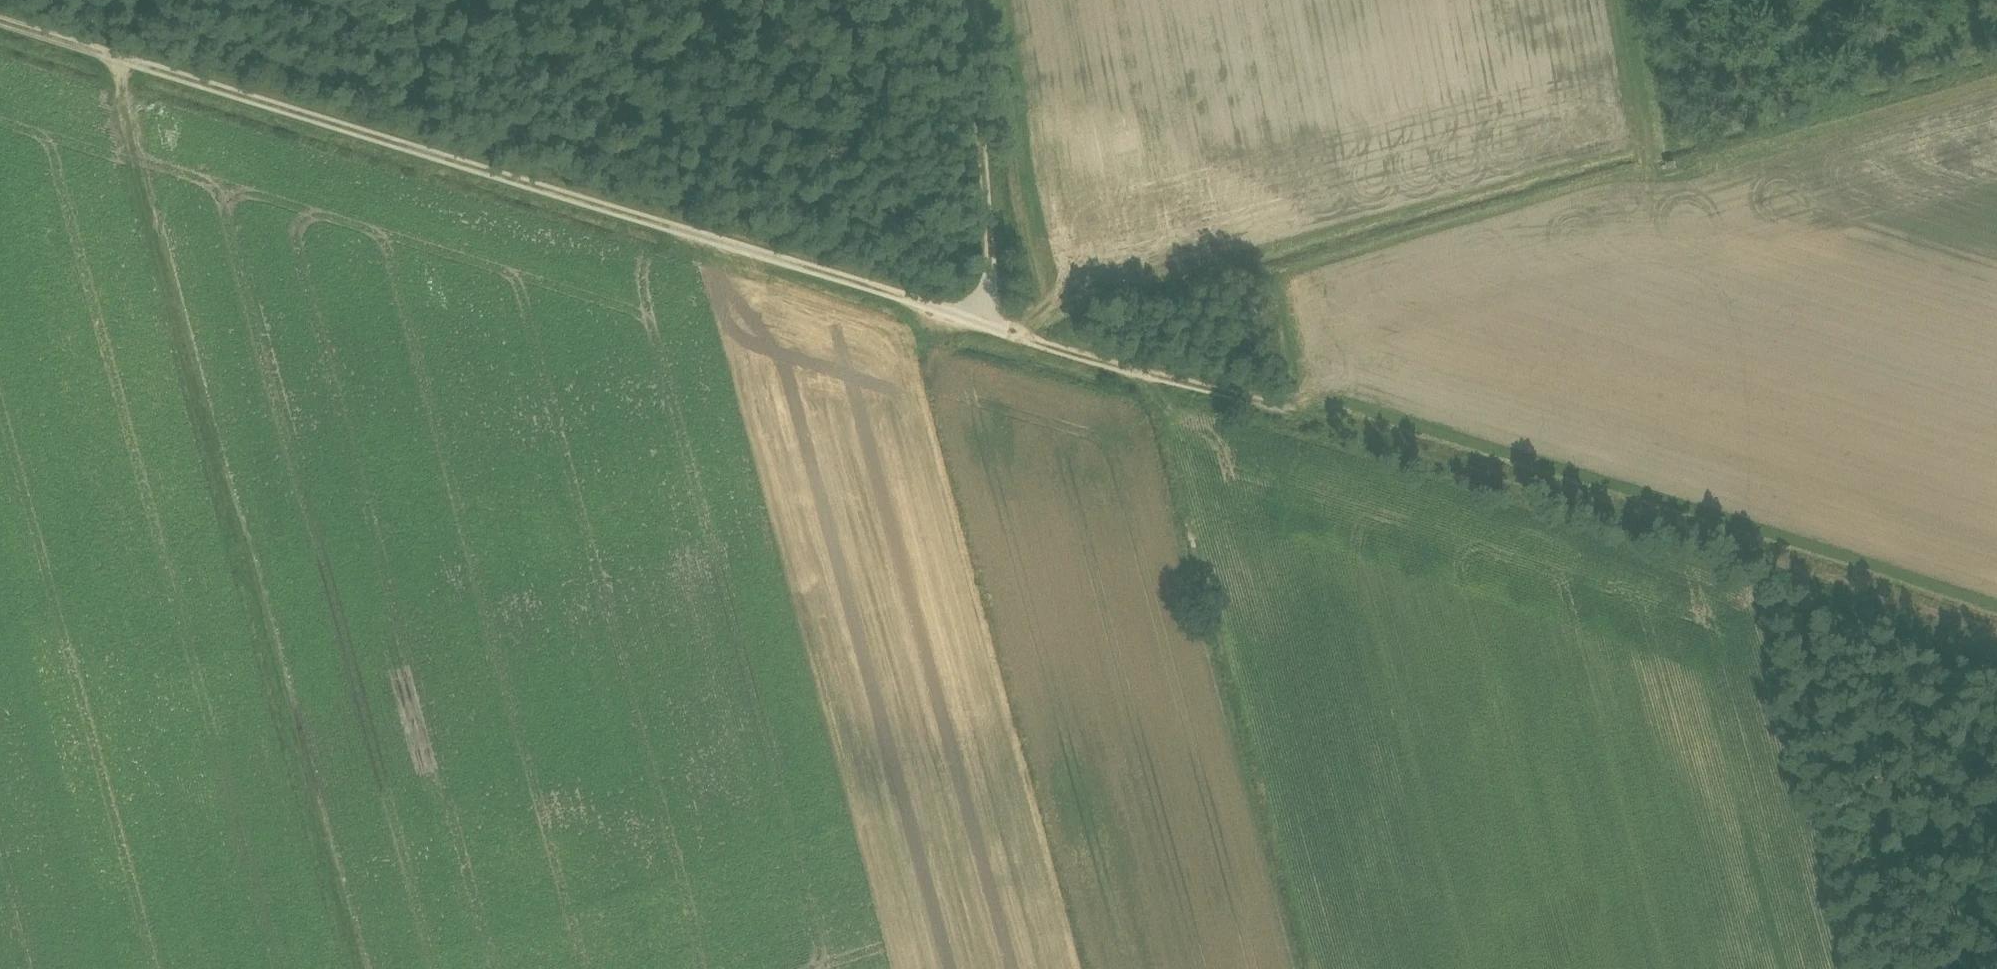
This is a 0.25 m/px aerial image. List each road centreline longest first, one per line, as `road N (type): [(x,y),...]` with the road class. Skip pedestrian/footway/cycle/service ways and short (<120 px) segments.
road 1 (track): [(1689,536),(976,319),(990,228),(961,0)]
road 2 (unclassified): [(0,20),(976,319)]

